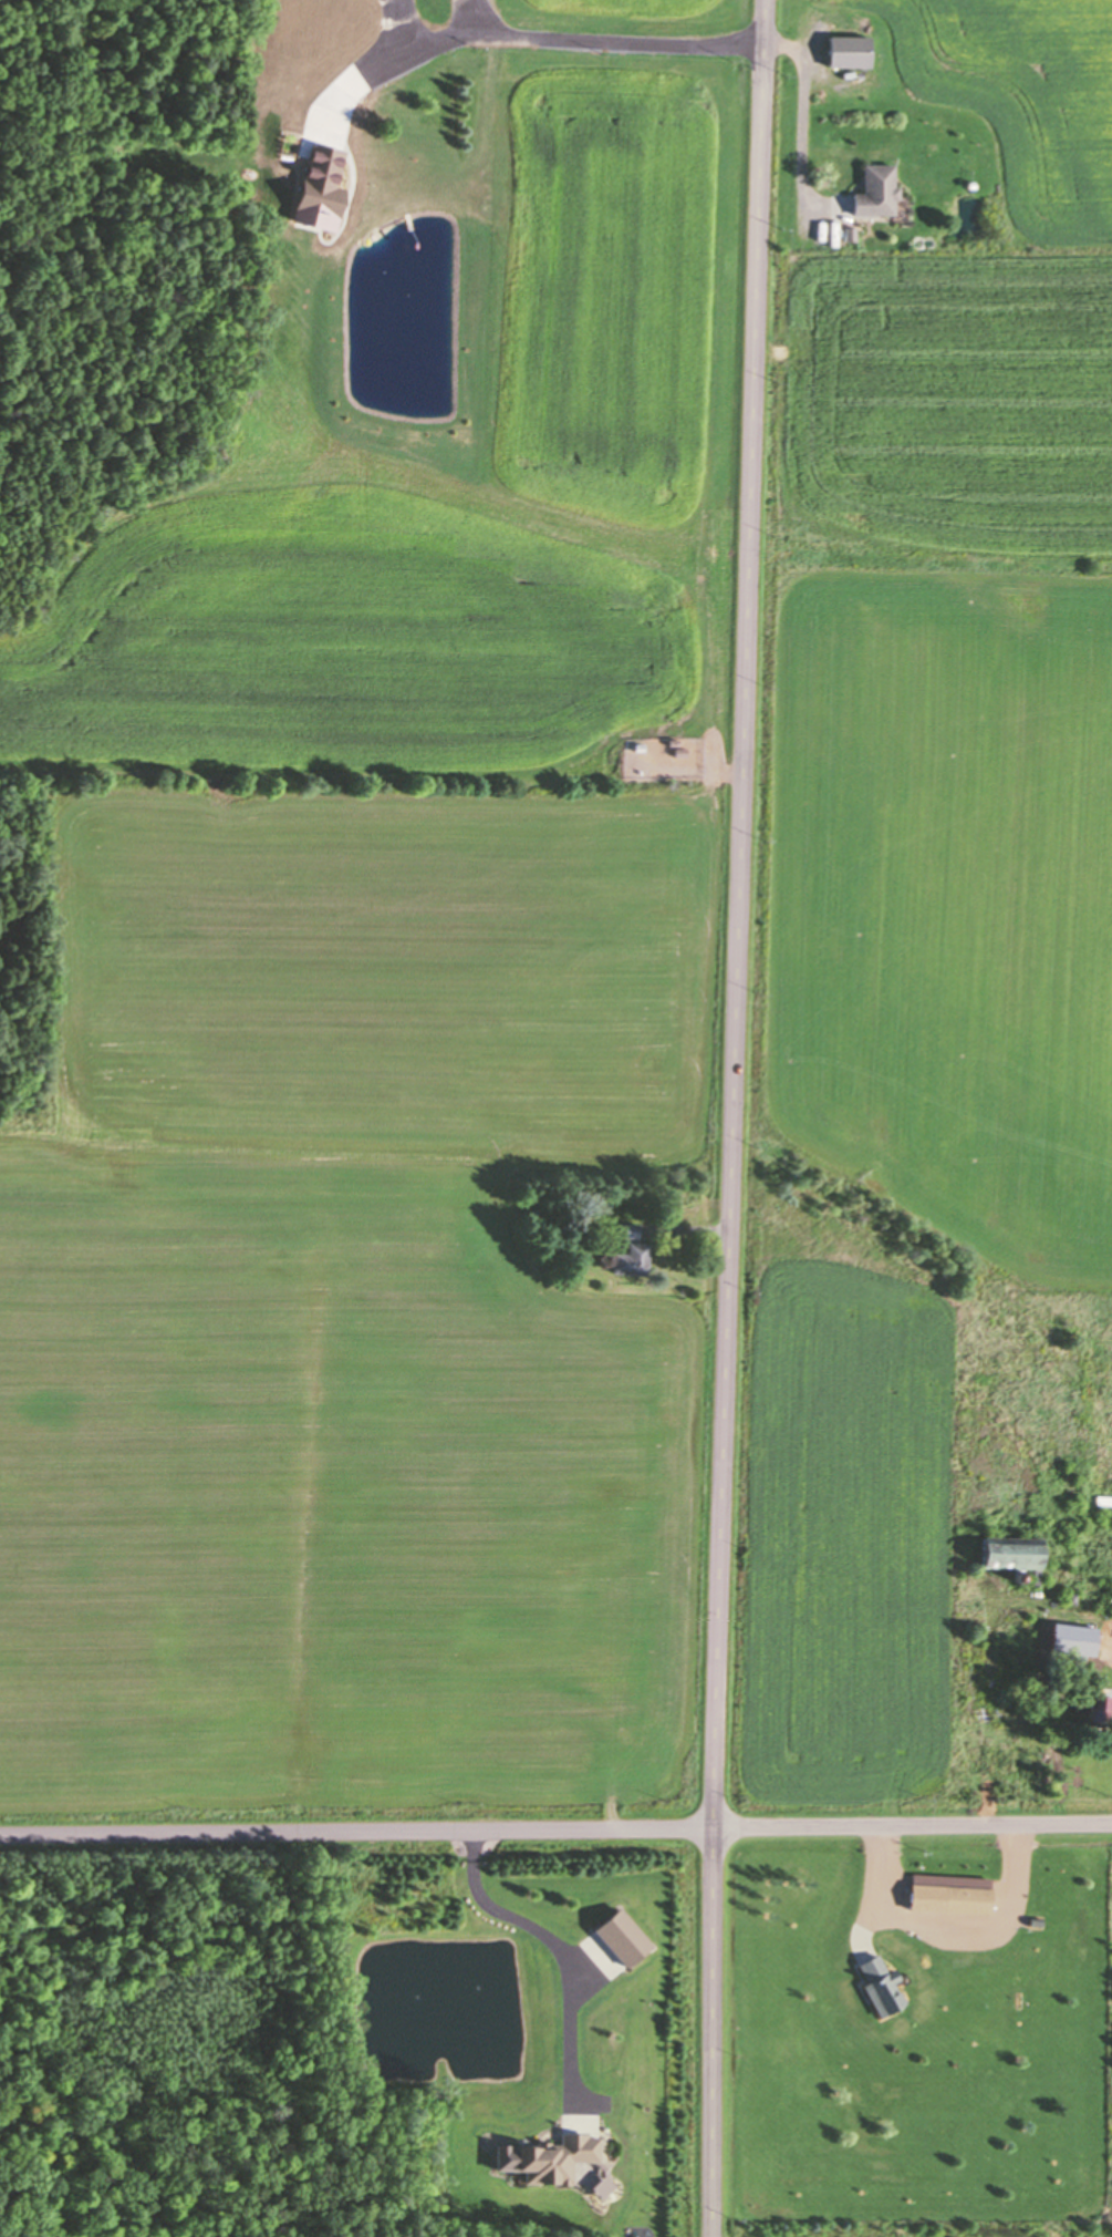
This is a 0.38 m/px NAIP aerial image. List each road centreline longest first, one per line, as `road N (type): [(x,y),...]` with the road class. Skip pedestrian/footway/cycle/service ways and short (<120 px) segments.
road 1 (tertiary): [(716,2236),(711,1823),(771,0)]
road 2 (residential): [(1111,1821),(0,1832)]

